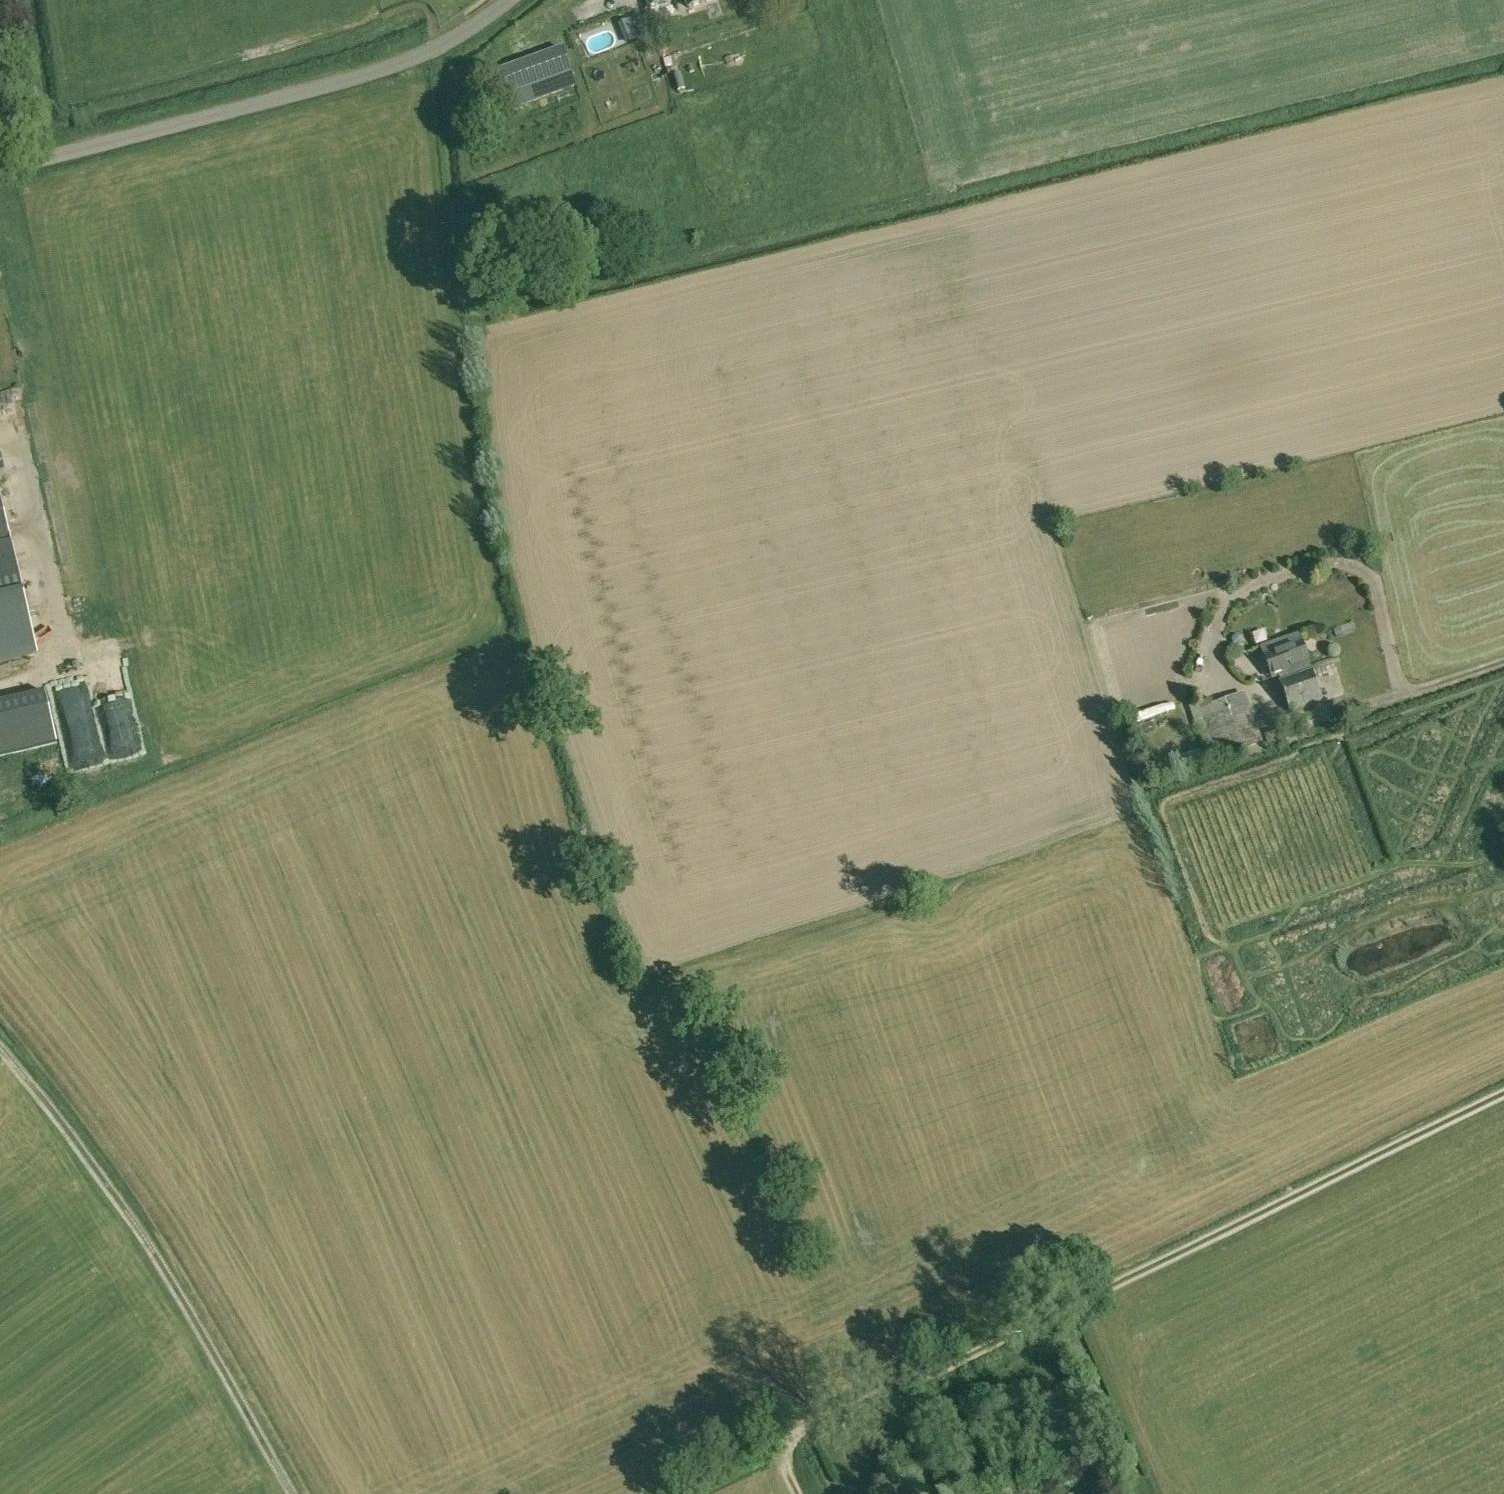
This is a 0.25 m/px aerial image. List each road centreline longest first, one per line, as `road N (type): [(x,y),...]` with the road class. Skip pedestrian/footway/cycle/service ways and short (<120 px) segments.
road 1 (track): [(1503,1097),(795,1437),(785,1460),(798,1493)]
road 2 (unclassified): [(0,169),(384,69),(431,50),(510,0)]
road 3 (track): [(290,1493),(161,1263),(0,1049)]

